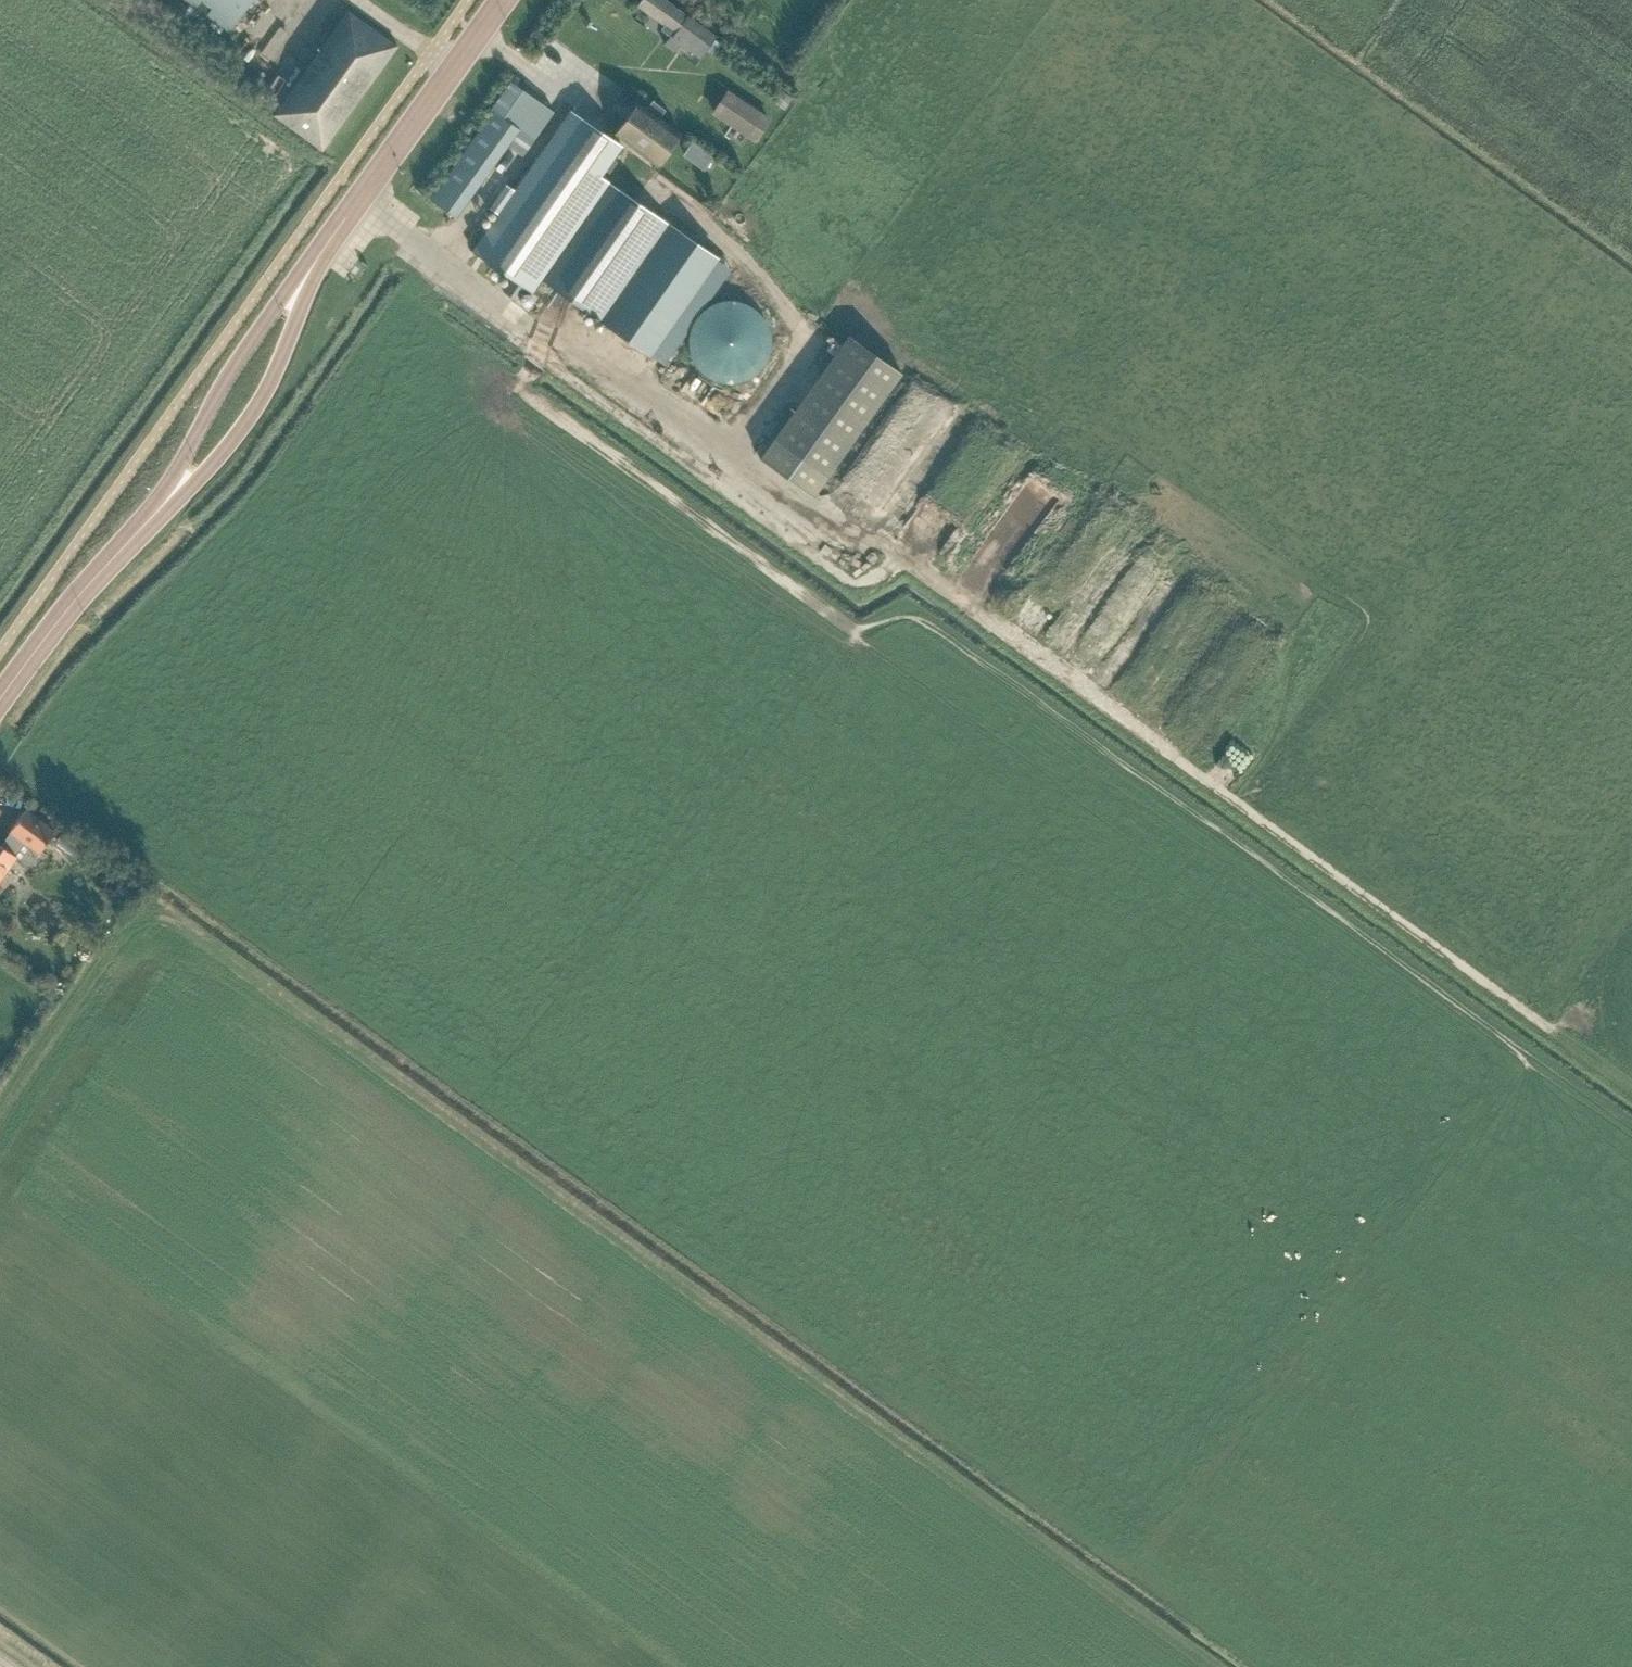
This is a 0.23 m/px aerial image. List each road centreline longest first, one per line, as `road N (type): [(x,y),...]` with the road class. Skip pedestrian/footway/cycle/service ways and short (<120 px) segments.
road 1 (track): [(869,537),(1553,1029)]
road 2 (tertiary): [(97,576),(167,514),(263,400),(347,215)]
road 3 (tertiary): [(347,215),(232,365),(168,479),(97,576)]
road 4 (tertiary): [(347,215),(502,0)]
road 5 (tertiary): [(0,707),(97,576)]

